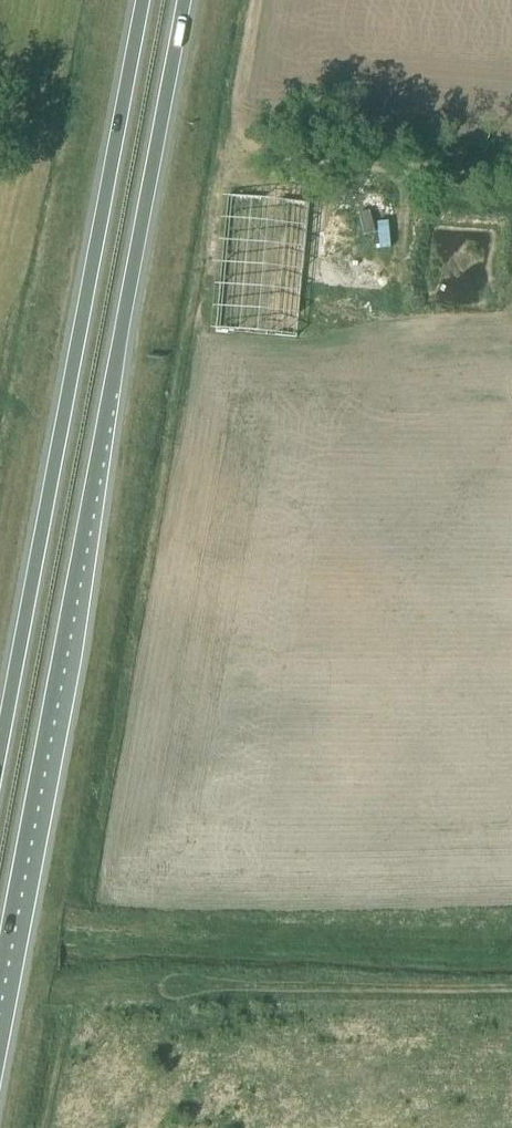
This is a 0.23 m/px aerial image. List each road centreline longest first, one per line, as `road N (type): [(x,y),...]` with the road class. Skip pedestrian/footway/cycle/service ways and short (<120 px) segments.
road 1 (trunk): [(0,968),(185,0)]
road 2 (trunk): [(140,0),(0,747)]

